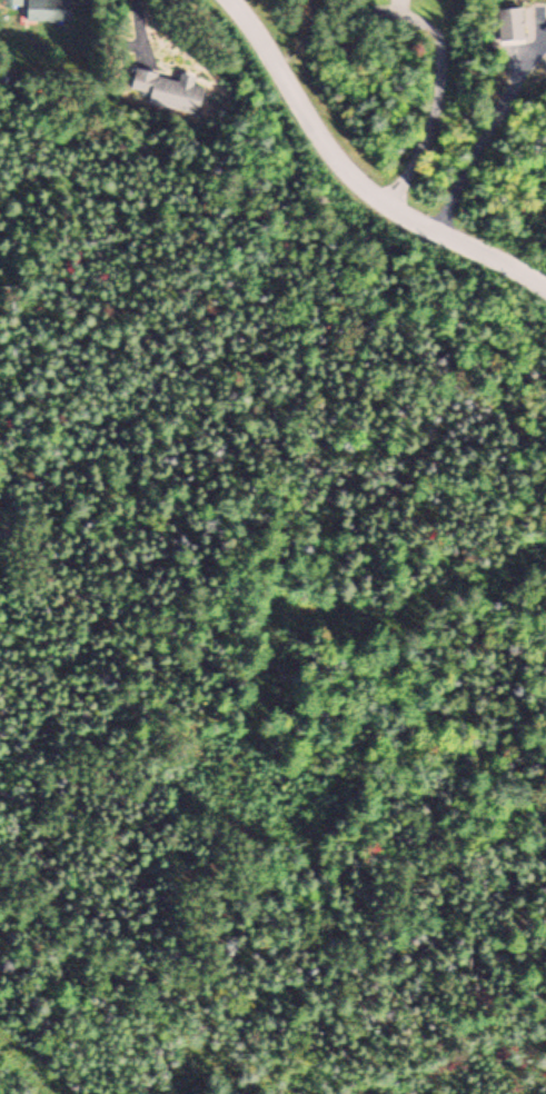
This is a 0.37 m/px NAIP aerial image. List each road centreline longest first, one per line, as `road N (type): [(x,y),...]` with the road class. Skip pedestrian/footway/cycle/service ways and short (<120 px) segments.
road 1 (residential): [(239,0),(359,176),(427,225),(545,280)]

